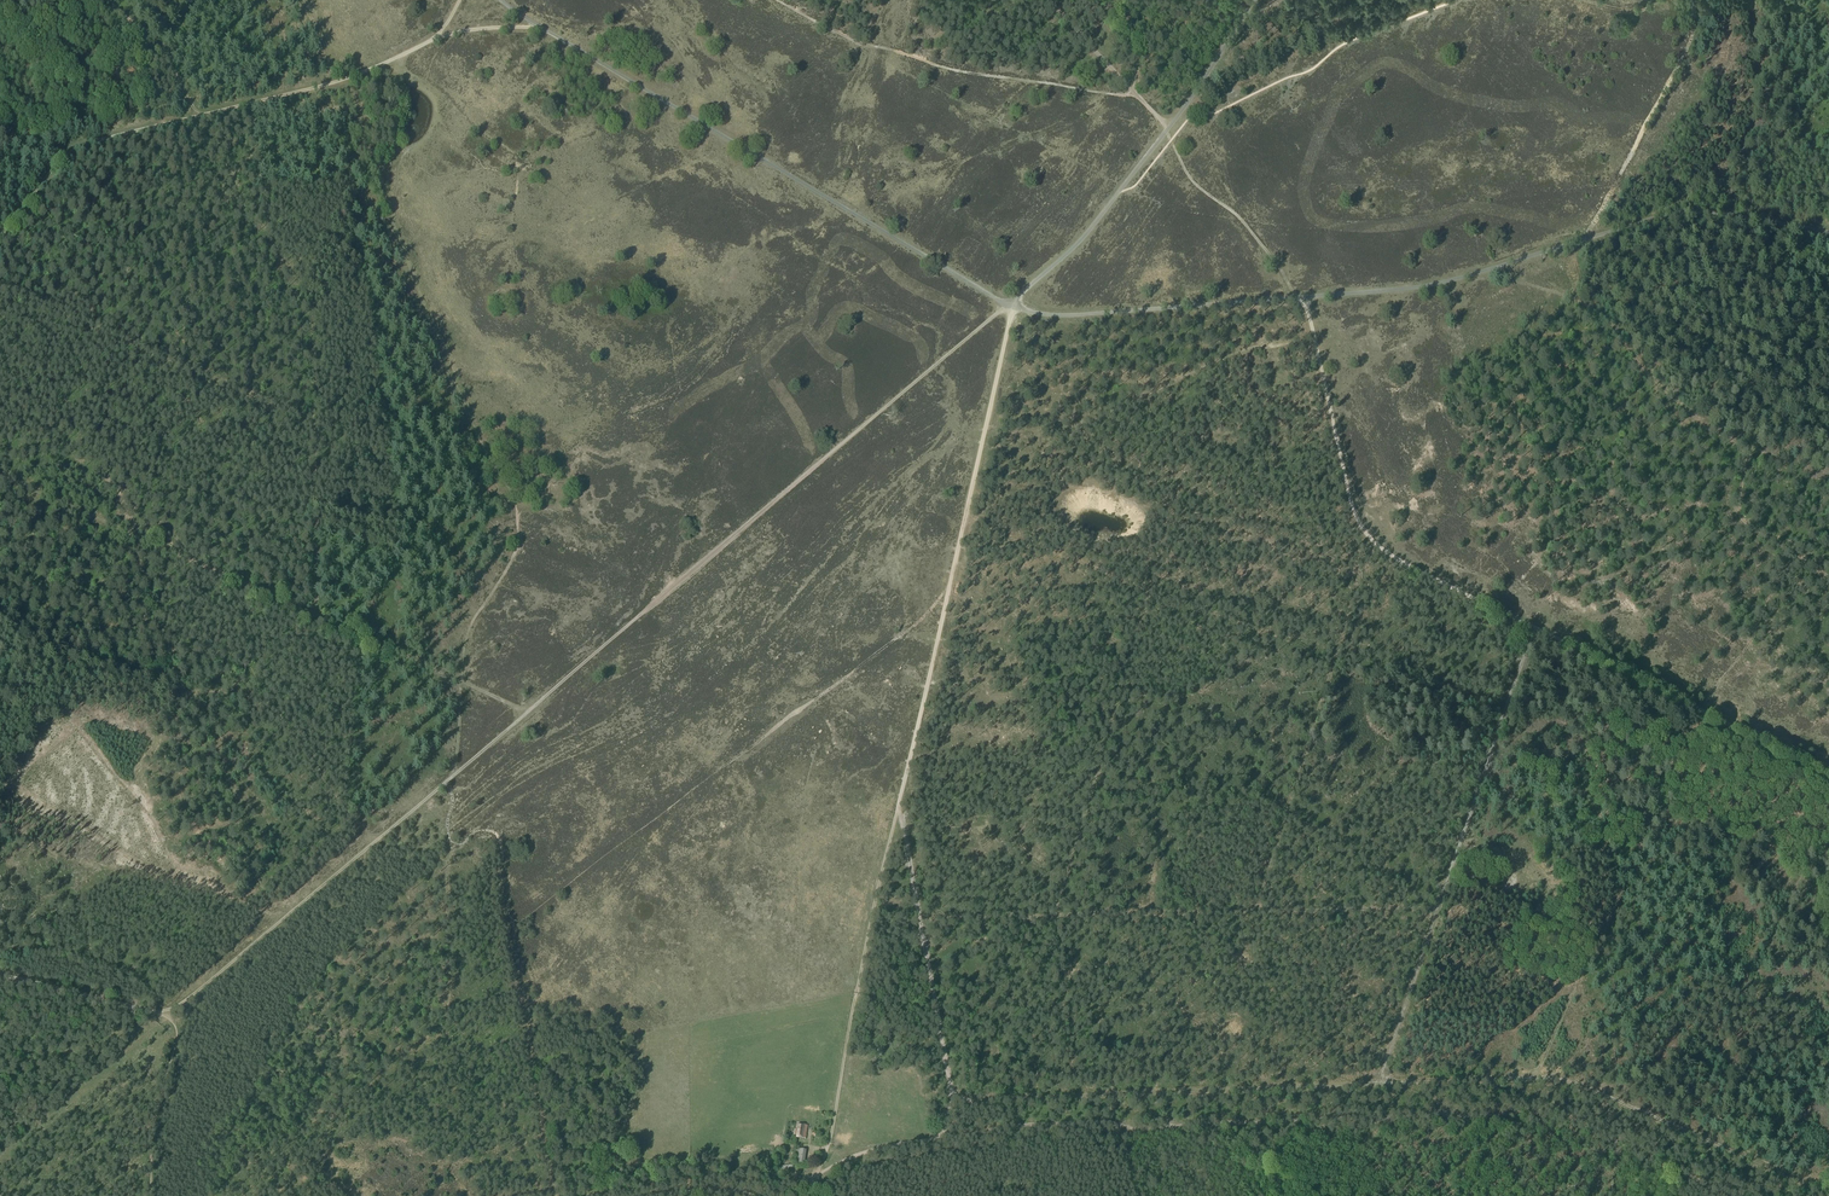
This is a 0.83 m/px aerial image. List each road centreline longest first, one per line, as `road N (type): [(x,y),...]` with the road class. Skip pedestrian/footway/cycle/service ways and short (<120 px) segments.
road 1 (track): [(1009,304),(168,1016)]
road 2 (track): [(972,1102),(1557,1079),(1828,1195)]
road 3 (track): [(1828,233),(1668,211),(1429,286),(1081,314),(1009,304)]
road 4 (track): [(1313,335),(1353,511),(1379,546),(1828,775)]
road 5 (track): [(1009,304),(500,0)]
road 6 (track): [(920,918),(1437,908)]
road 7 (track): [(462,683),(0,478)]
road 8 (track): [(1533,626),(1379,1084)]
road 9 (track): [(0,601),(56,638),(192,689),(263,701),(369,845)]
road 10 (track): [(345,79),(73,147),(0,235)]
road 11 (track): [(814,1176),(832,1130),(897,807)]
road 12 (track): [(1133,92),(956,70),(856,43),(775,0)]
road 13 (track): [(897,807),(967,504)]
road 14 (track): [(0,833),(284,917)]
road 15 (track): [(897,807),(956,1094)]
road 16 (track): [(967,504),(1009,304)]
road 17 (track): [(168,1016),(175,1042),(150,1144),(152,1195)]
road 18 (track): [(168,1016),(0,974)]
road 19 (track): [(1009,304),(1075,246),(1121,189)]
road 20 (track): [(1166,130),(1255,0)]
road 21 (track): [(102,0),(148,40),(194,118)]
road 22 (track): [(345,79),(391,217)]
road 23 (track): [(459,0),(431,40),(345,79)]
road 24 (track): [(814,1176),(856,1155),(938,1138)]
road 25 (track): [(1046,0),(1133,92)]

